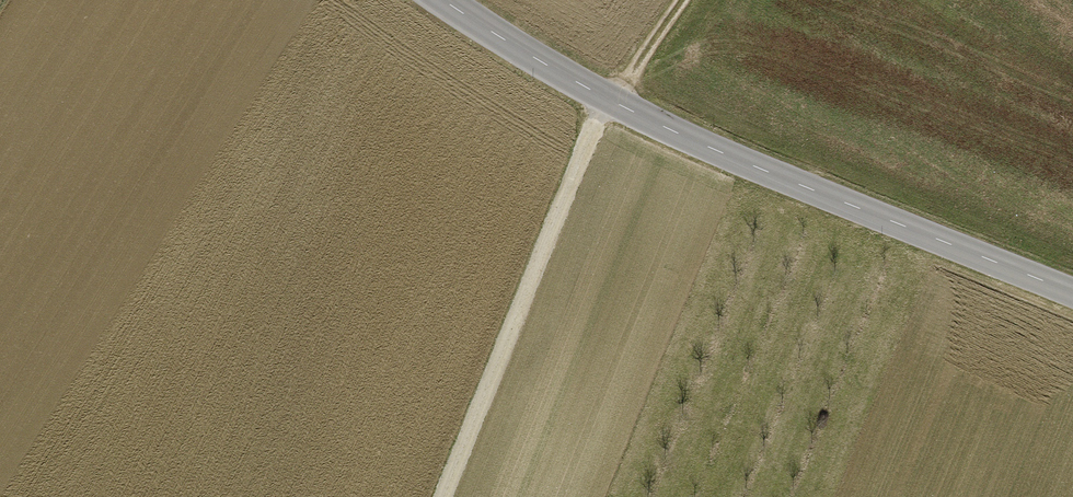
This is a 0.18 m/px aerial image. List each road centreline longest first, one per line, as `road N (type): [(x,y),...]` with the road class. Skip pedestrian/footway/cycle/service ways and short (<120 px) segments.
road 1 (tertiary): [(445,0),(601,100),(1072,293)]
road 2 (track): [(441,496),(601,100),(675,0)]

